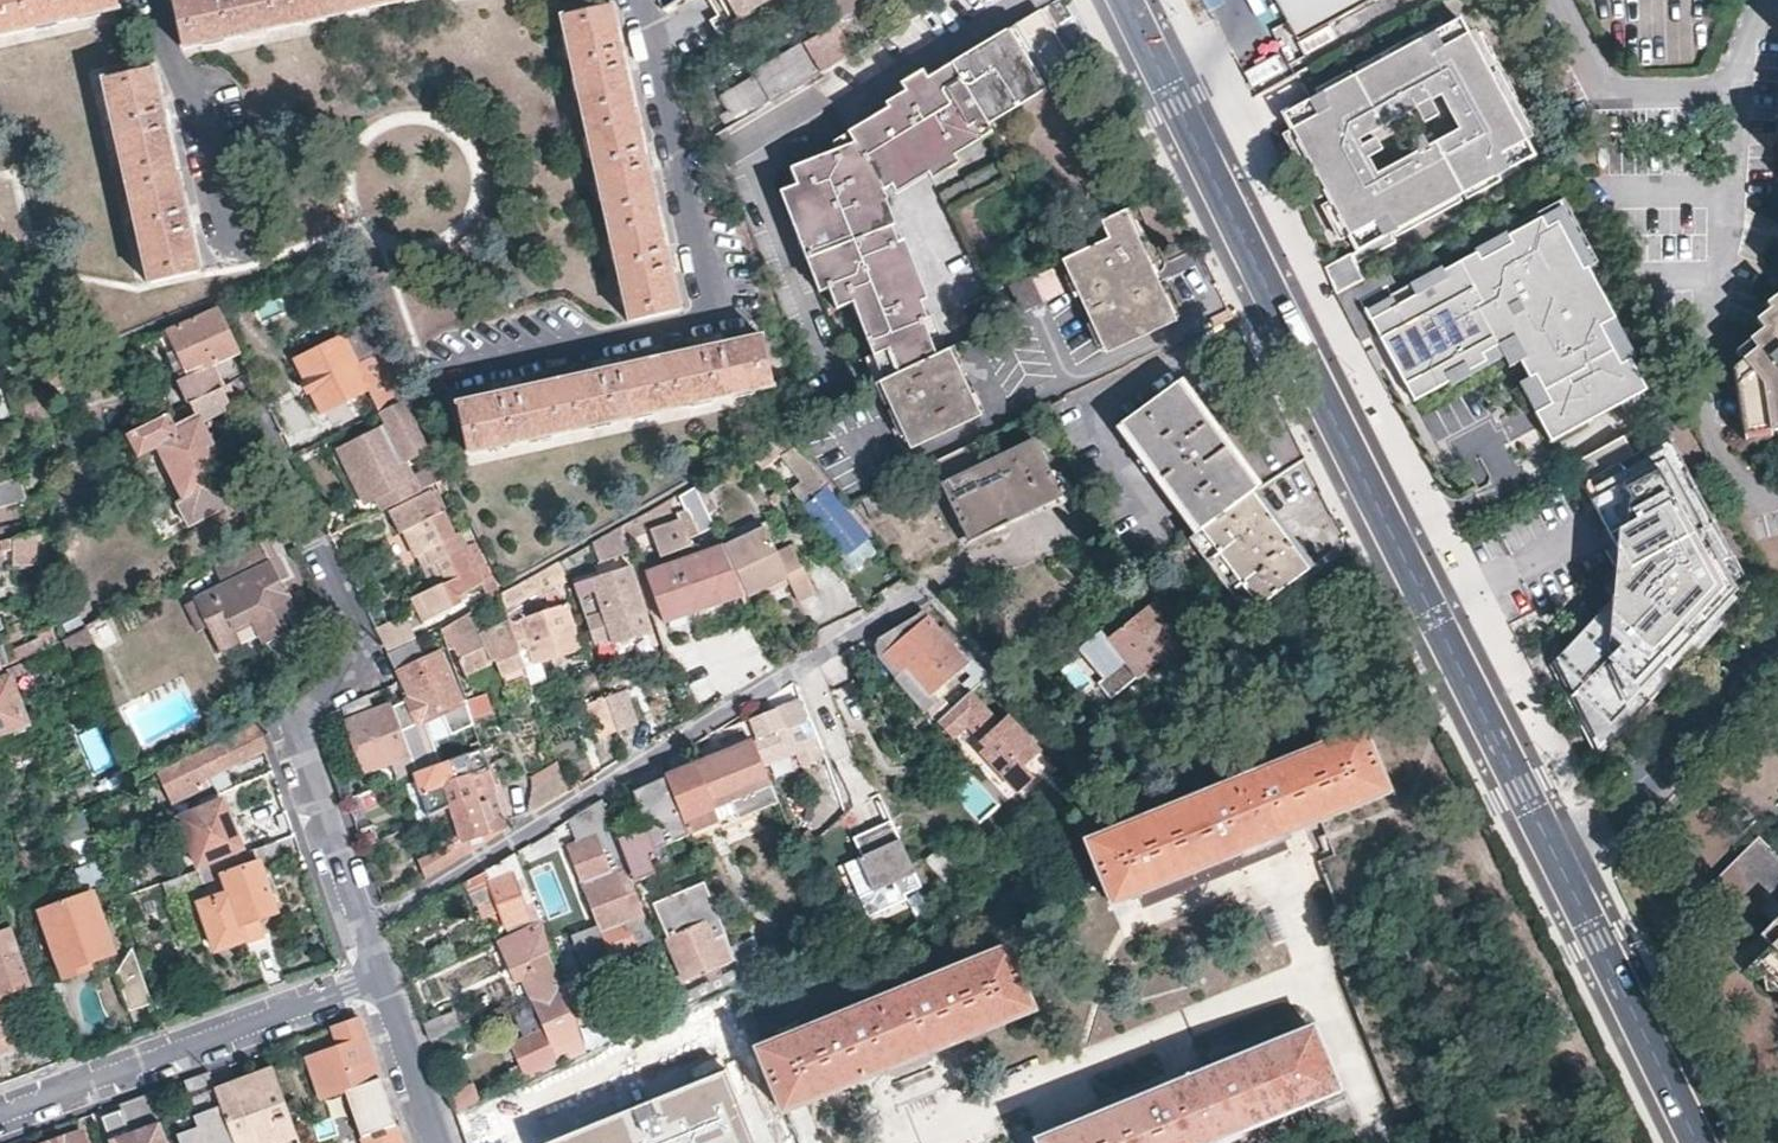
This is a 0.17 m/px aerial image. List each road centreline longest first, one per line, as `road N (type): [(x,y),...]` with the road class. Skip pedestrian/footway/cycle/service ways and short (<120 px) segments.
road 1 (tertiary): [(1559,860),(1129,0)]
road 2 (residential): [(917,595),(365,931)]
road 3 (residential): [(365,931),(293,723),(300,707),(359,666),(367,650),(241,379)]
road 4 (residential): [(429,383),(704,320),(708,292),(634,0)]
road 5 (residential): [(380,977),(0,1115)]
road 6 (tertiary): [(1699,1142),(1559,860)]
road 7 (residential): [(1777,637),(1559,860)]
road 8 (residential): [(215,274),(152,0)]
road 9 (residential): [(440,1142),(380,977)]

